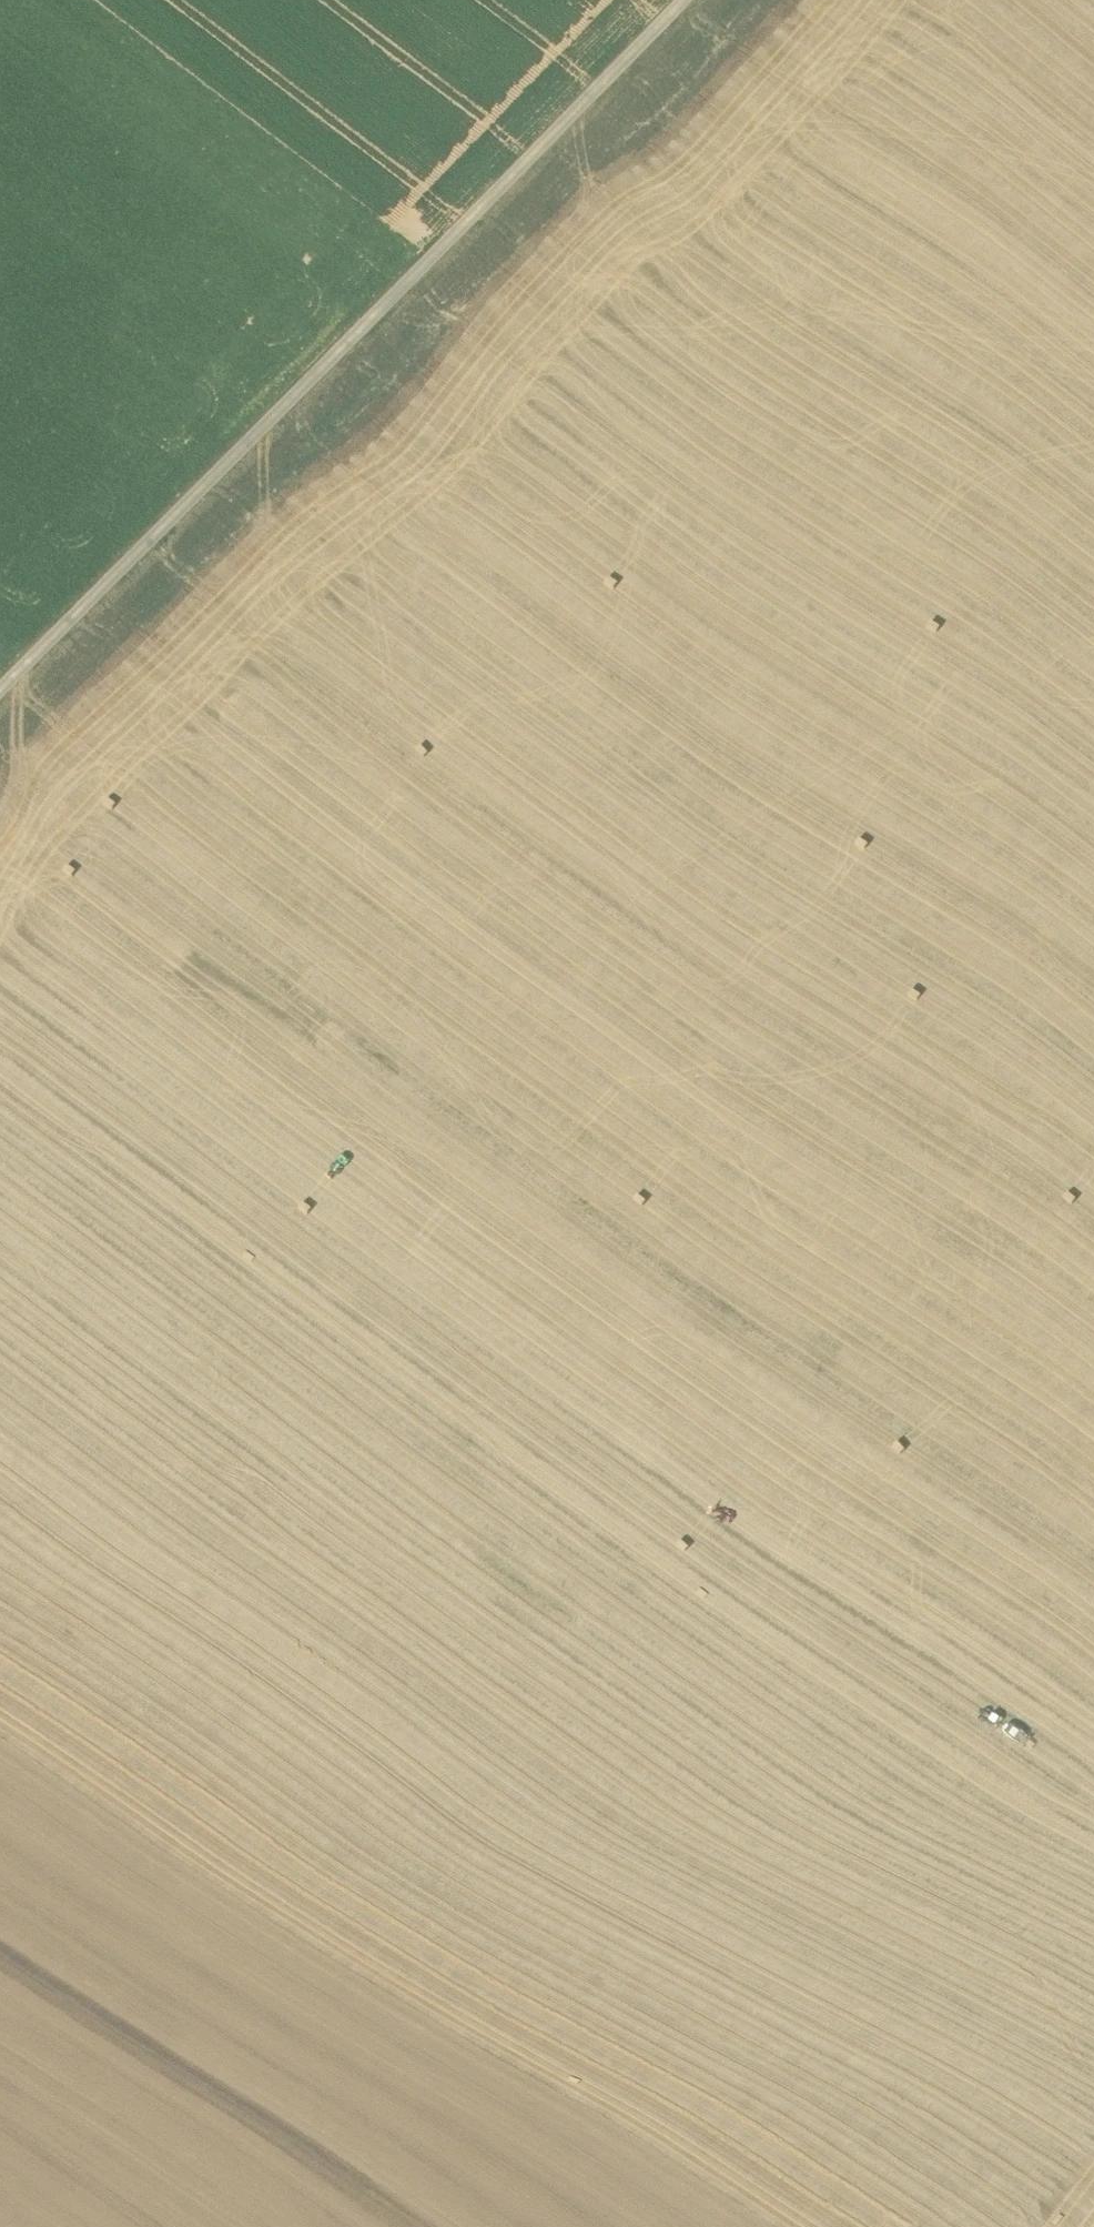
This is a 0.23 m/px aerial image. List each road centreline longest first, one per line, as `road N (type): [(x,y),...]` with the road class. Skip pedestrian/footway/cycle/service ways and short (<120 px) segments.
road 1 (track): [(692,0),(0,693)]

